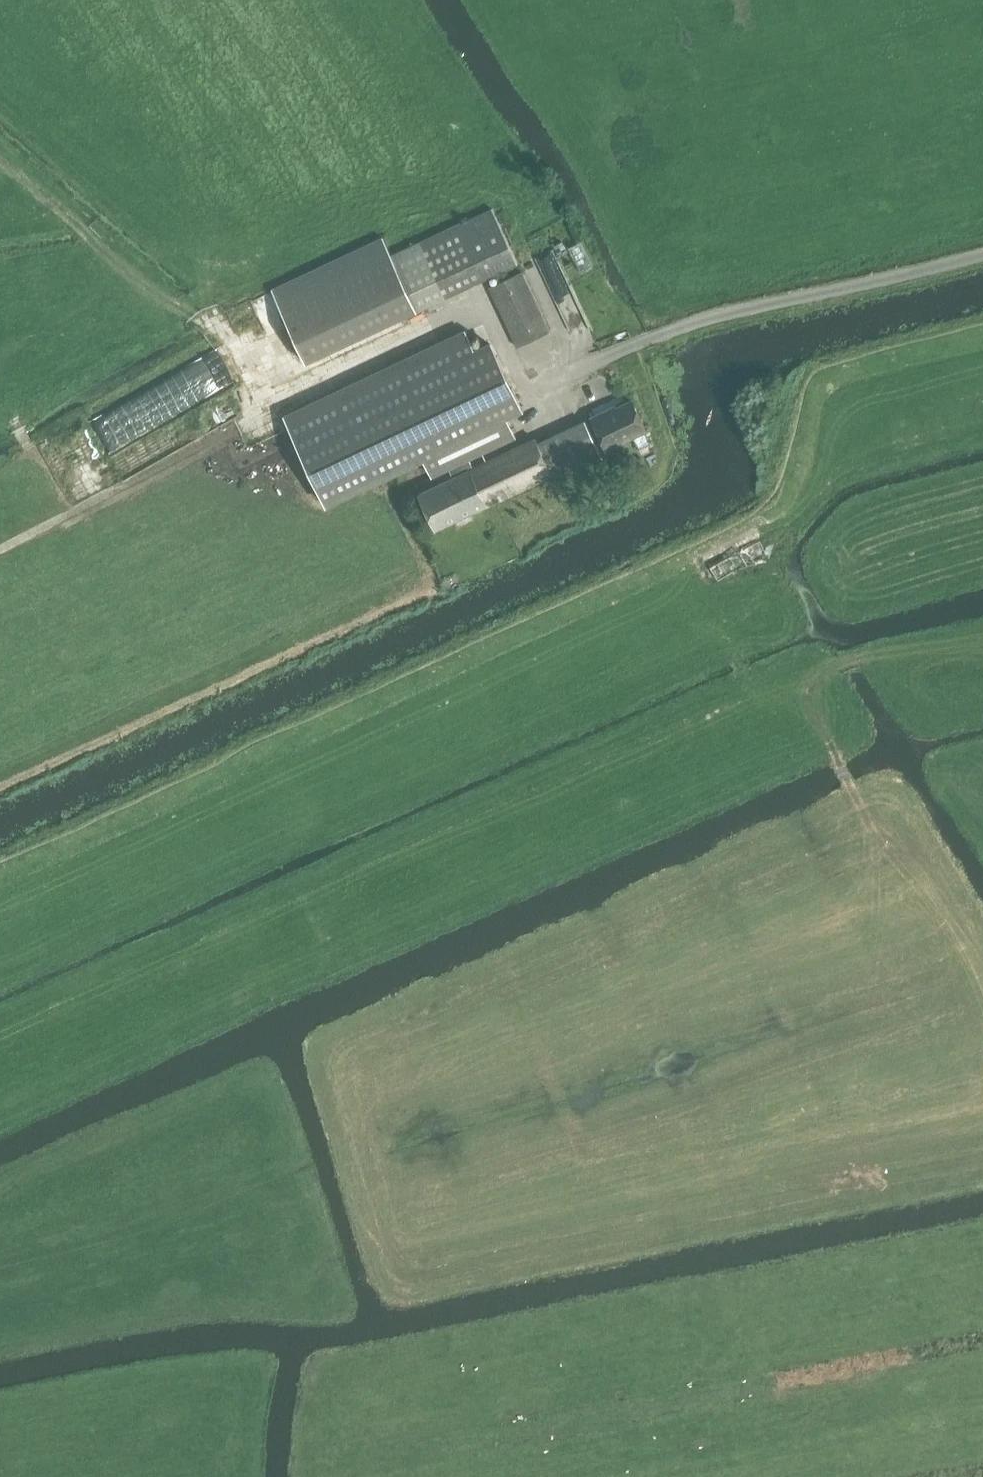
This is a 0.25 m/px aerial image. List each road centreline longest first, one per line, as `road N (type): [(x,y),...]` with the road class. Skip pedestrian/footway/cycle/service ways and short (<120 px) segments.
road 1 (track): [(0,552),(481,306),(533,392)]

